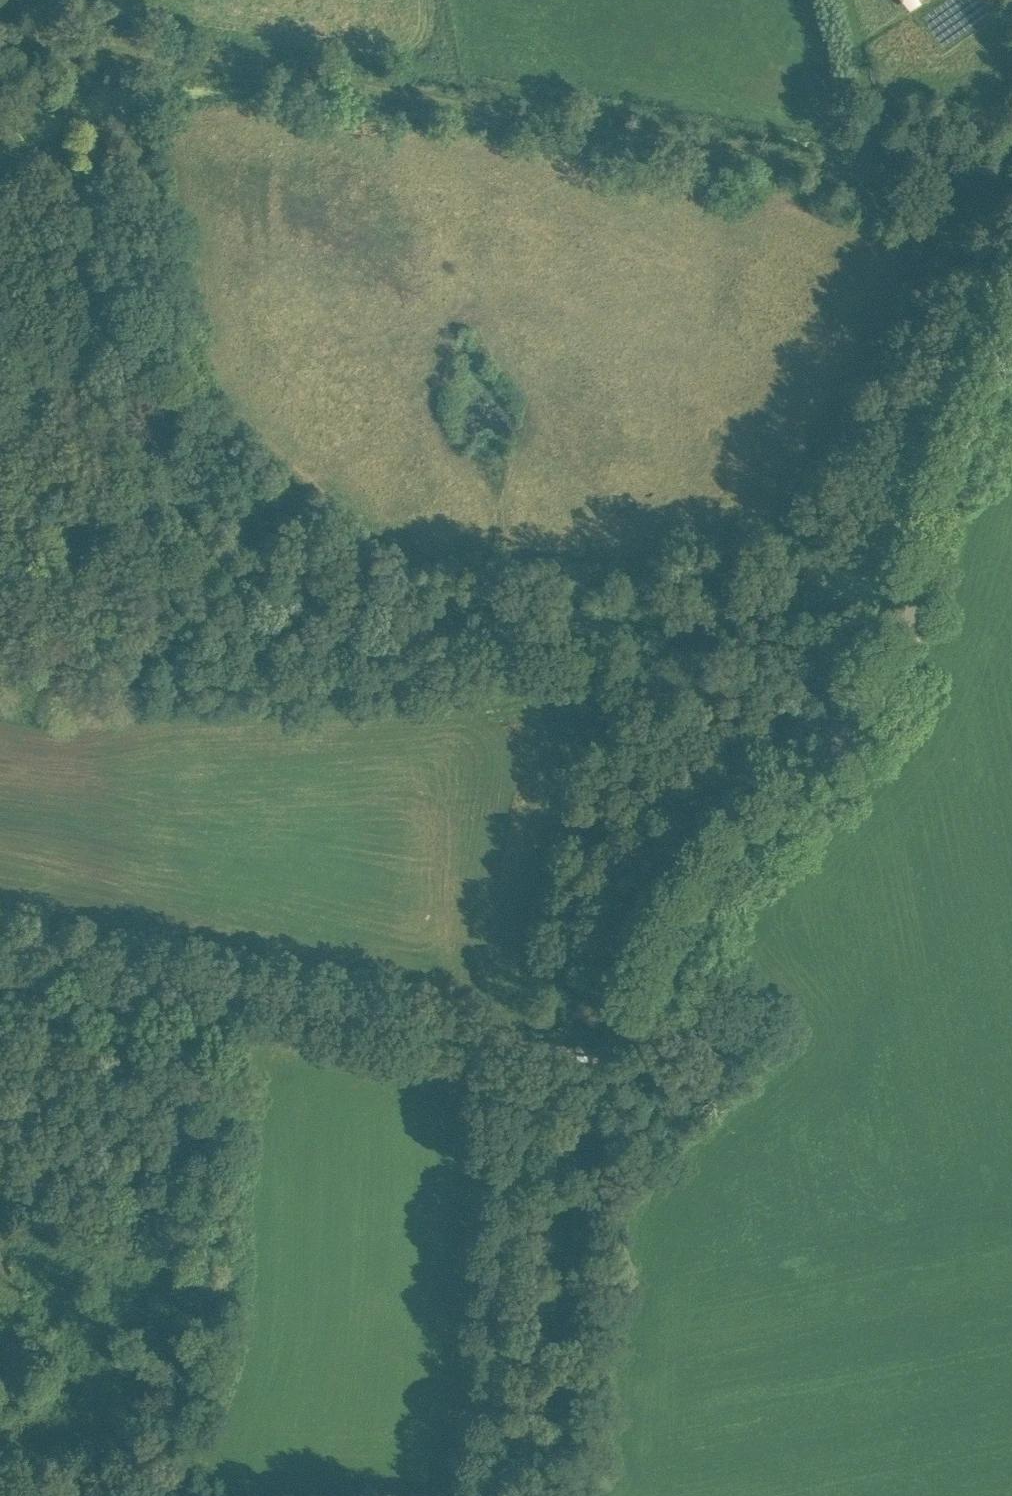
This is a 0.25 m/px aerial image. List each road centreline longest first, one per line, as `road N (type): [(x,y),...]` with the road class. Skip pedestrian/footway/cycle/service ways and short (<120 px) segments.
road 1 (unclassified): [(1011,339),(884,677),(712,878),(582,1109),(554,1186),(541,1265),(531,1495)]
road 2 (track): [(61,34),(1011,198)]
road 3 (track): [(0,938),(606,1065)]

